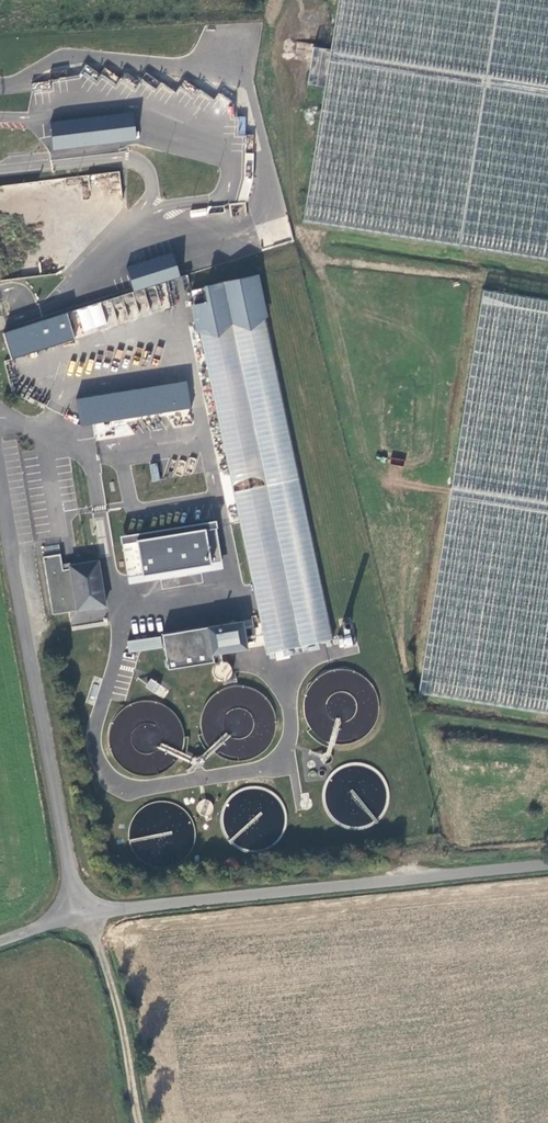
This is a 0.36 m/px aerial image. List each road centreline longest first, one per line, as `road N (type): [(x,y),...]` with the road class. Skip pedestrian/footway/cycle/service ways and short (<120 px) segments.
road 1 (unclassified): [(83,916),(547,865)]
road 2 (unclassified): [(0,482),(83,916)]
road 3 (track): [(146,1122),(116,995),(83,916)]

